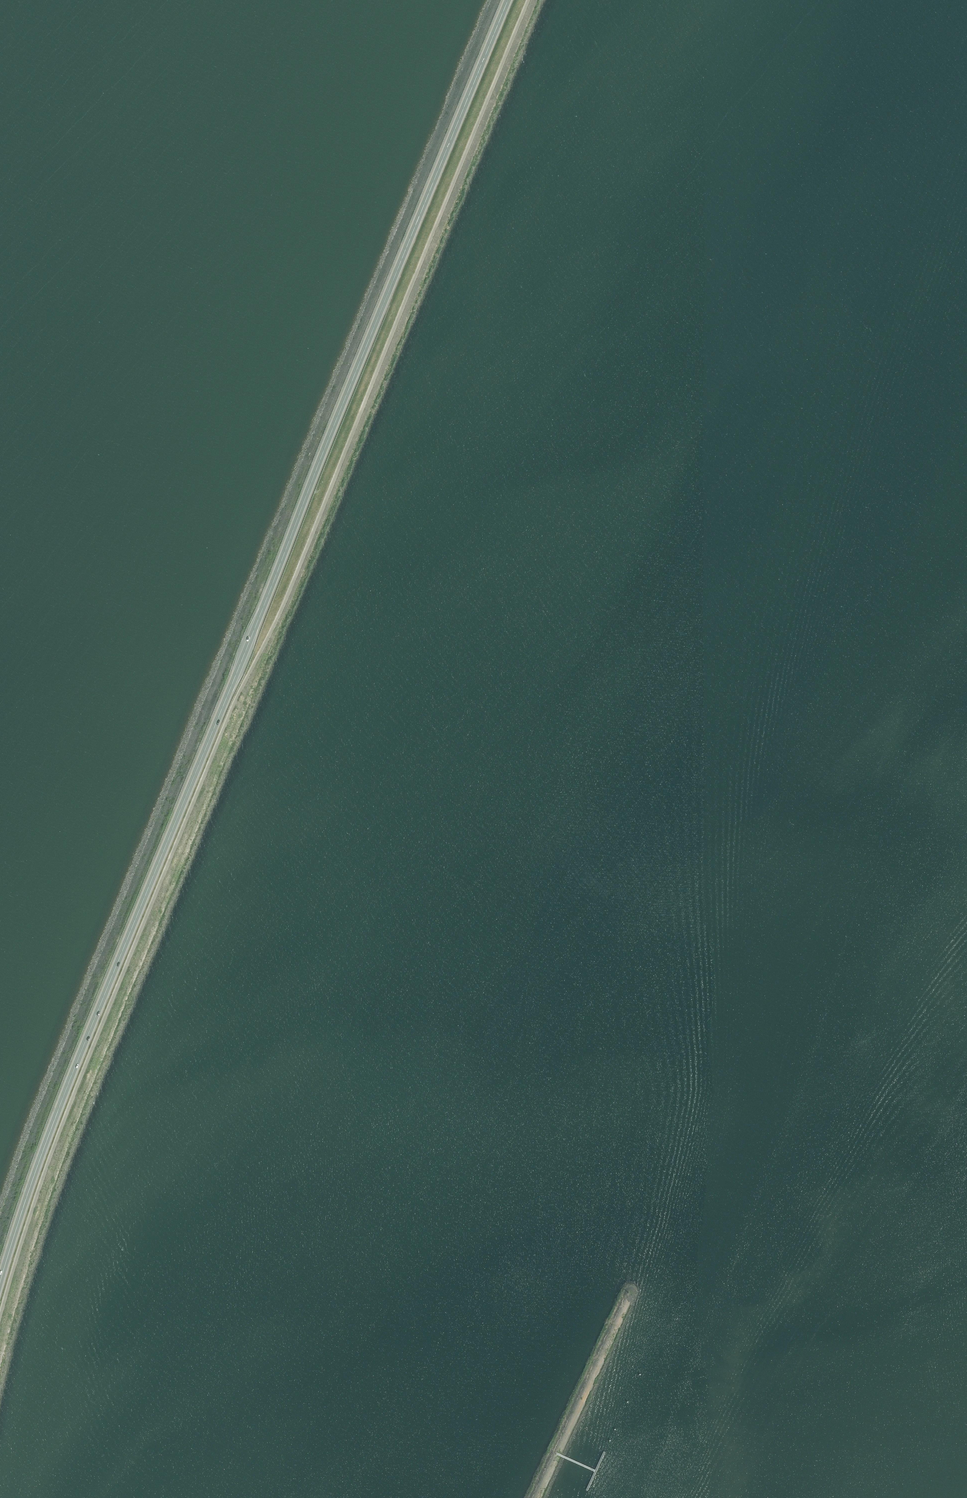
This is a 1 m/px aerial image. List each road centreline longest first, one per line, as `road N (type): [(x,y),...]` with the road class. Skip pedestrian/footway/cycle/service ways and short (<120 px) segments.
road 1 (trunk): [(0,1281),(80,1051),(508,0)]

